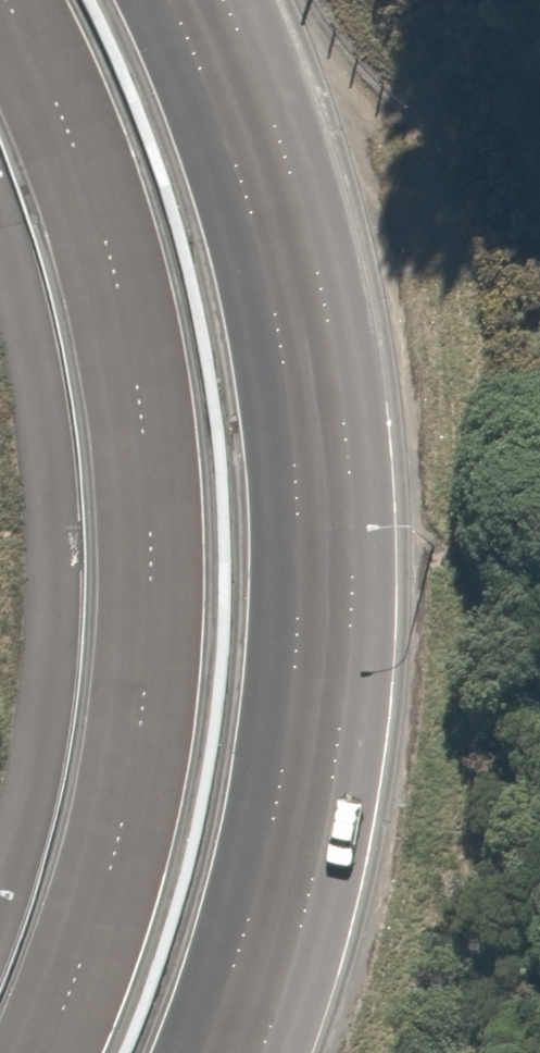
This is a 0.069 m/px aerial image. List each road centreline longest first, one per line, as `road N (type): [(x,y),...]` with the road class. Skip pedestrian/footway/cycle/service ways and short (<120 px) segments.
road 1 (secondary): [(43,1052),(101,923),(140,720),(151,582),(146,442),(123,307),(91,194),(49,83),(5,0)]
road 2 (secondary): [(193,0),(284,216),(313,363),(327,508),(326,656),(306,802),(236,1052)]

